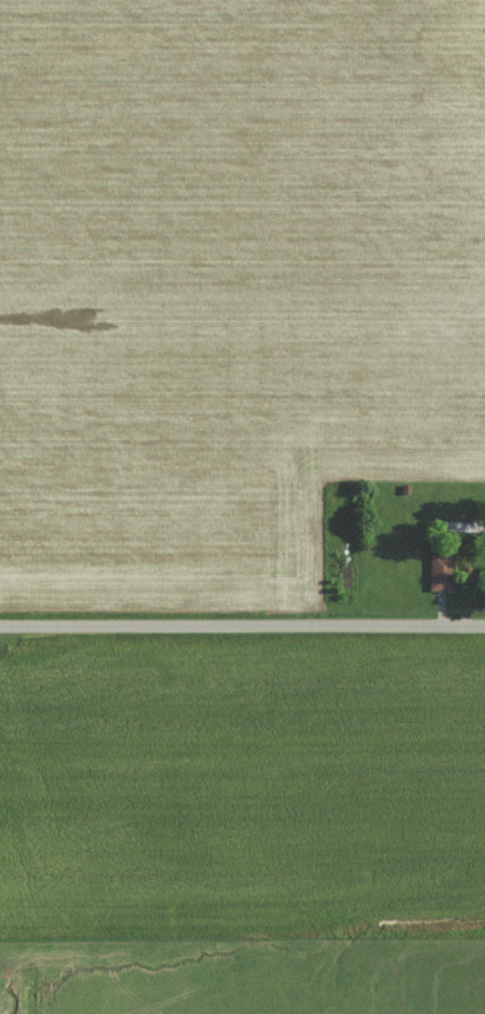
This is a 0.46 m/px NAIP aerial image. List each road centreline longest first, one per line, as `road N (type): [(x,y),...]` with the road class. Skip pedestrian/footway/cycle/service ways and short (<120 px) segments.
road 1 (residential): [(0,628),(484,627)]

